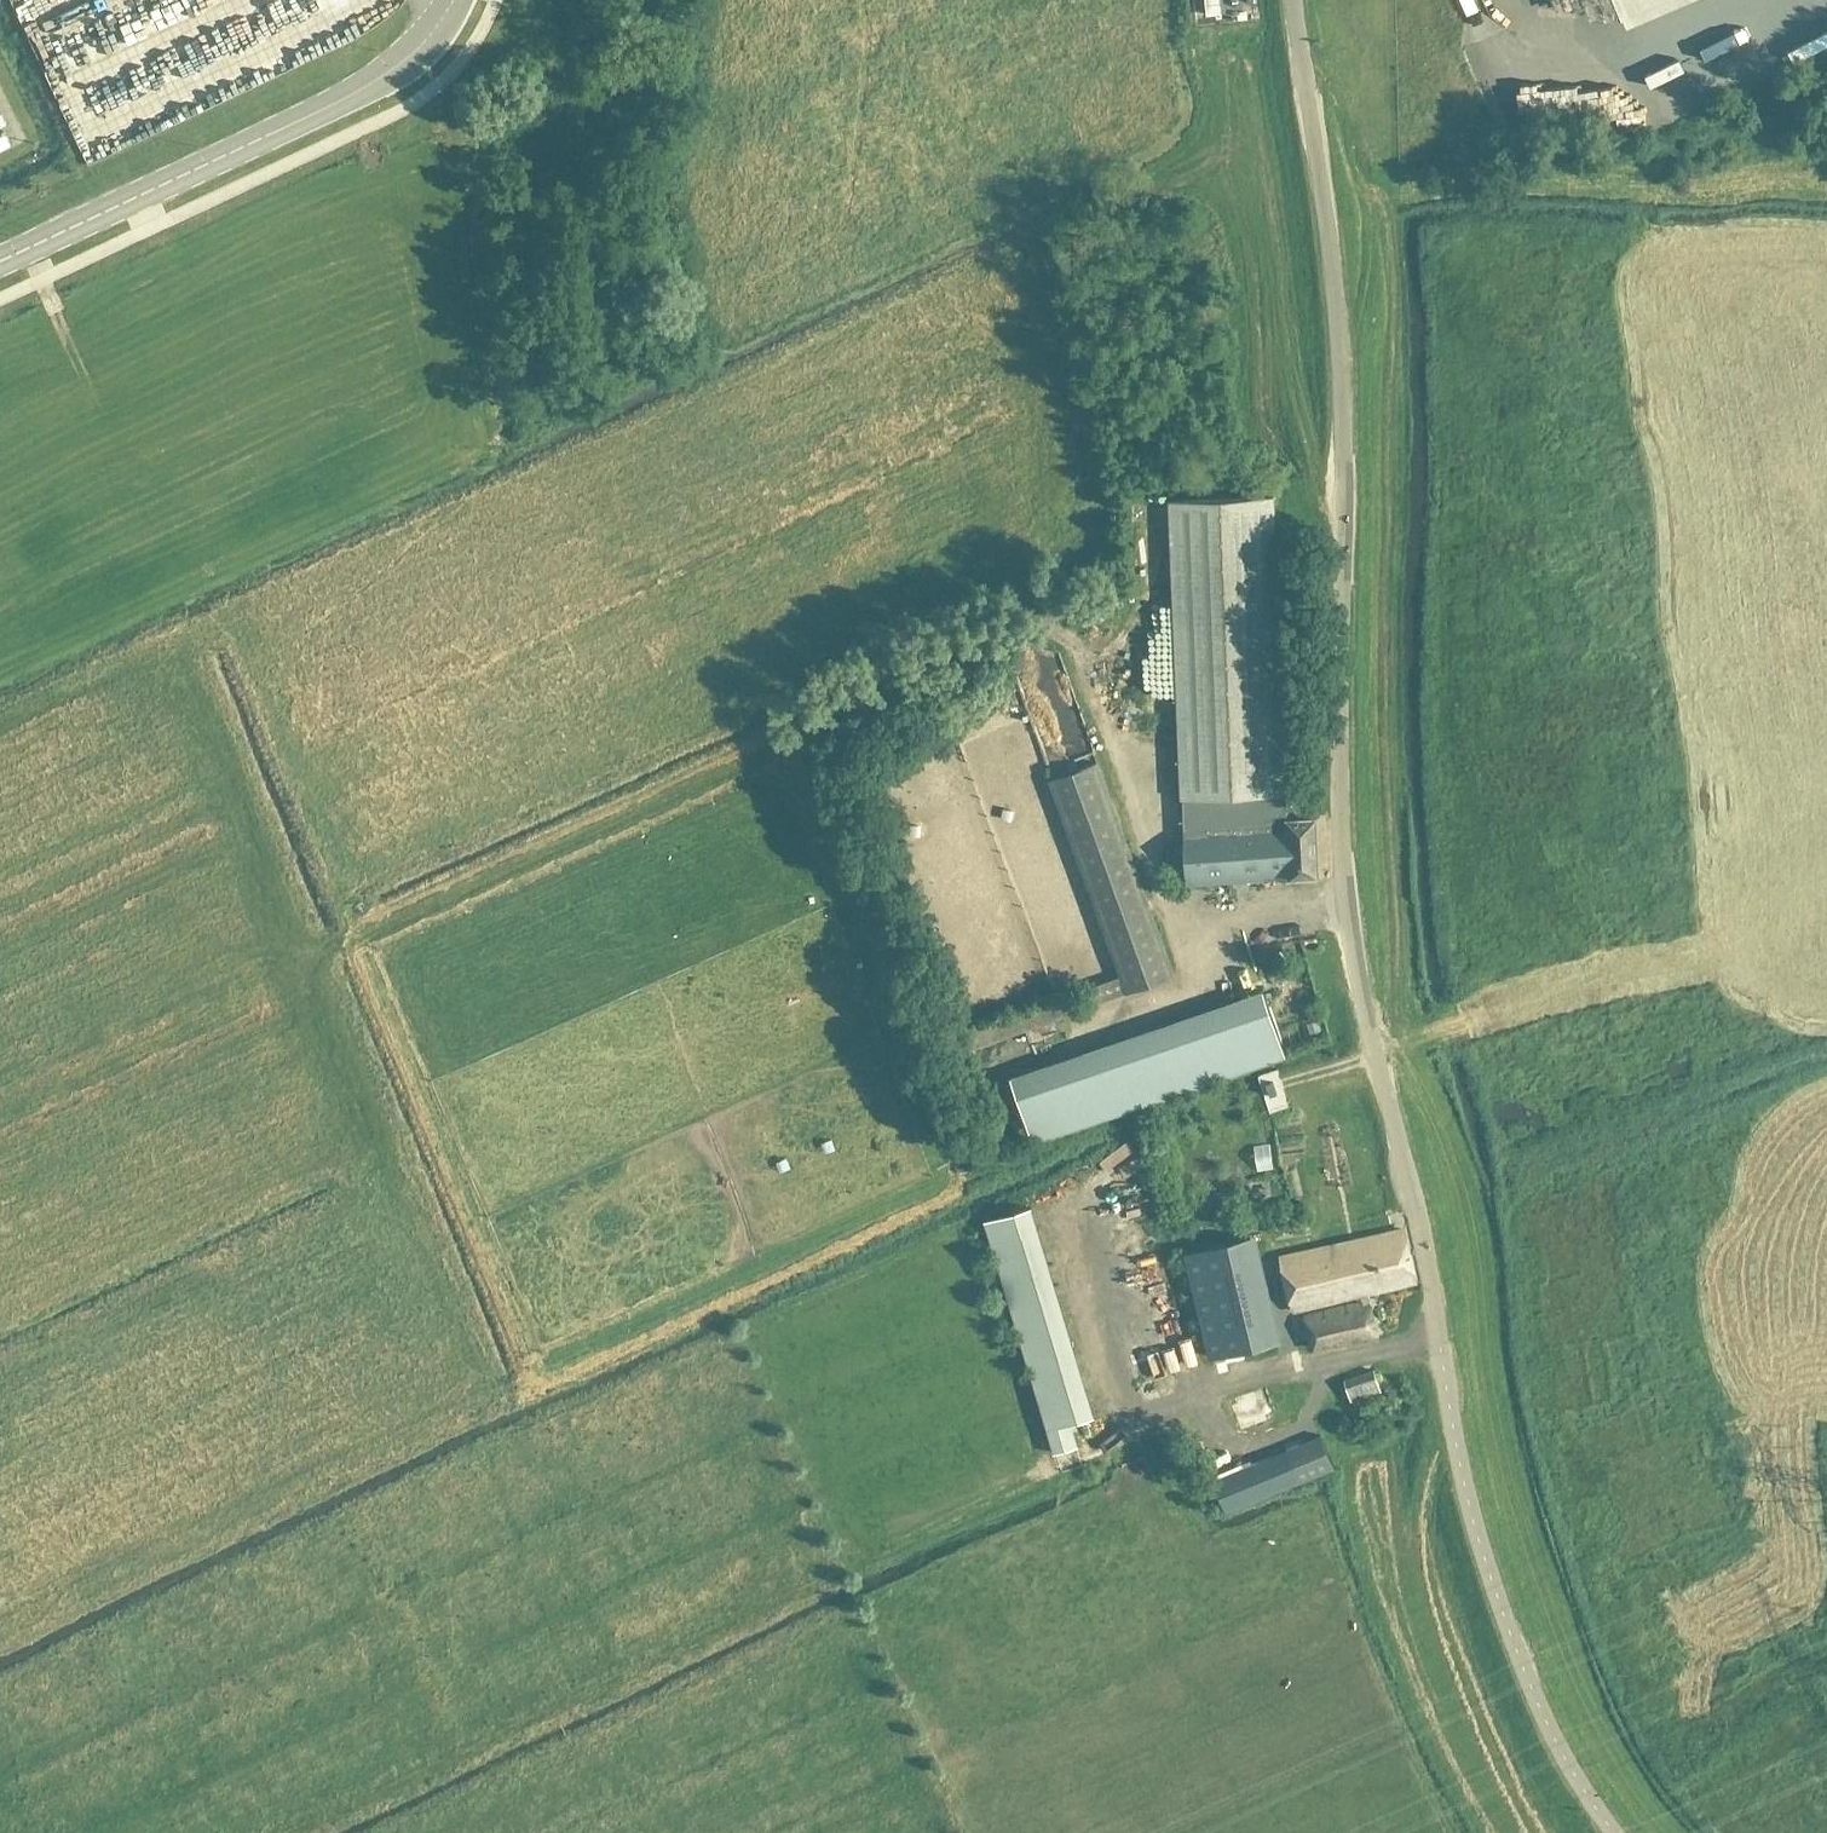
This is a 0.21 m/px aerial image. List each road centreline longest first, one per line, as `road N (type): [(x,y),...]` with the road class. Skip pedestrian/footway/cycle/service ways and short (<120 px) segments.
road 1 (unclassified): [(1612,1832),(1539,1709),(1483,1556),(1427,1265),(1358,991),(1344,896),(1333,301),(1293,0)]
road 2 (tertiary): [(0,260),(367,86),(408,59),(452,0)]

